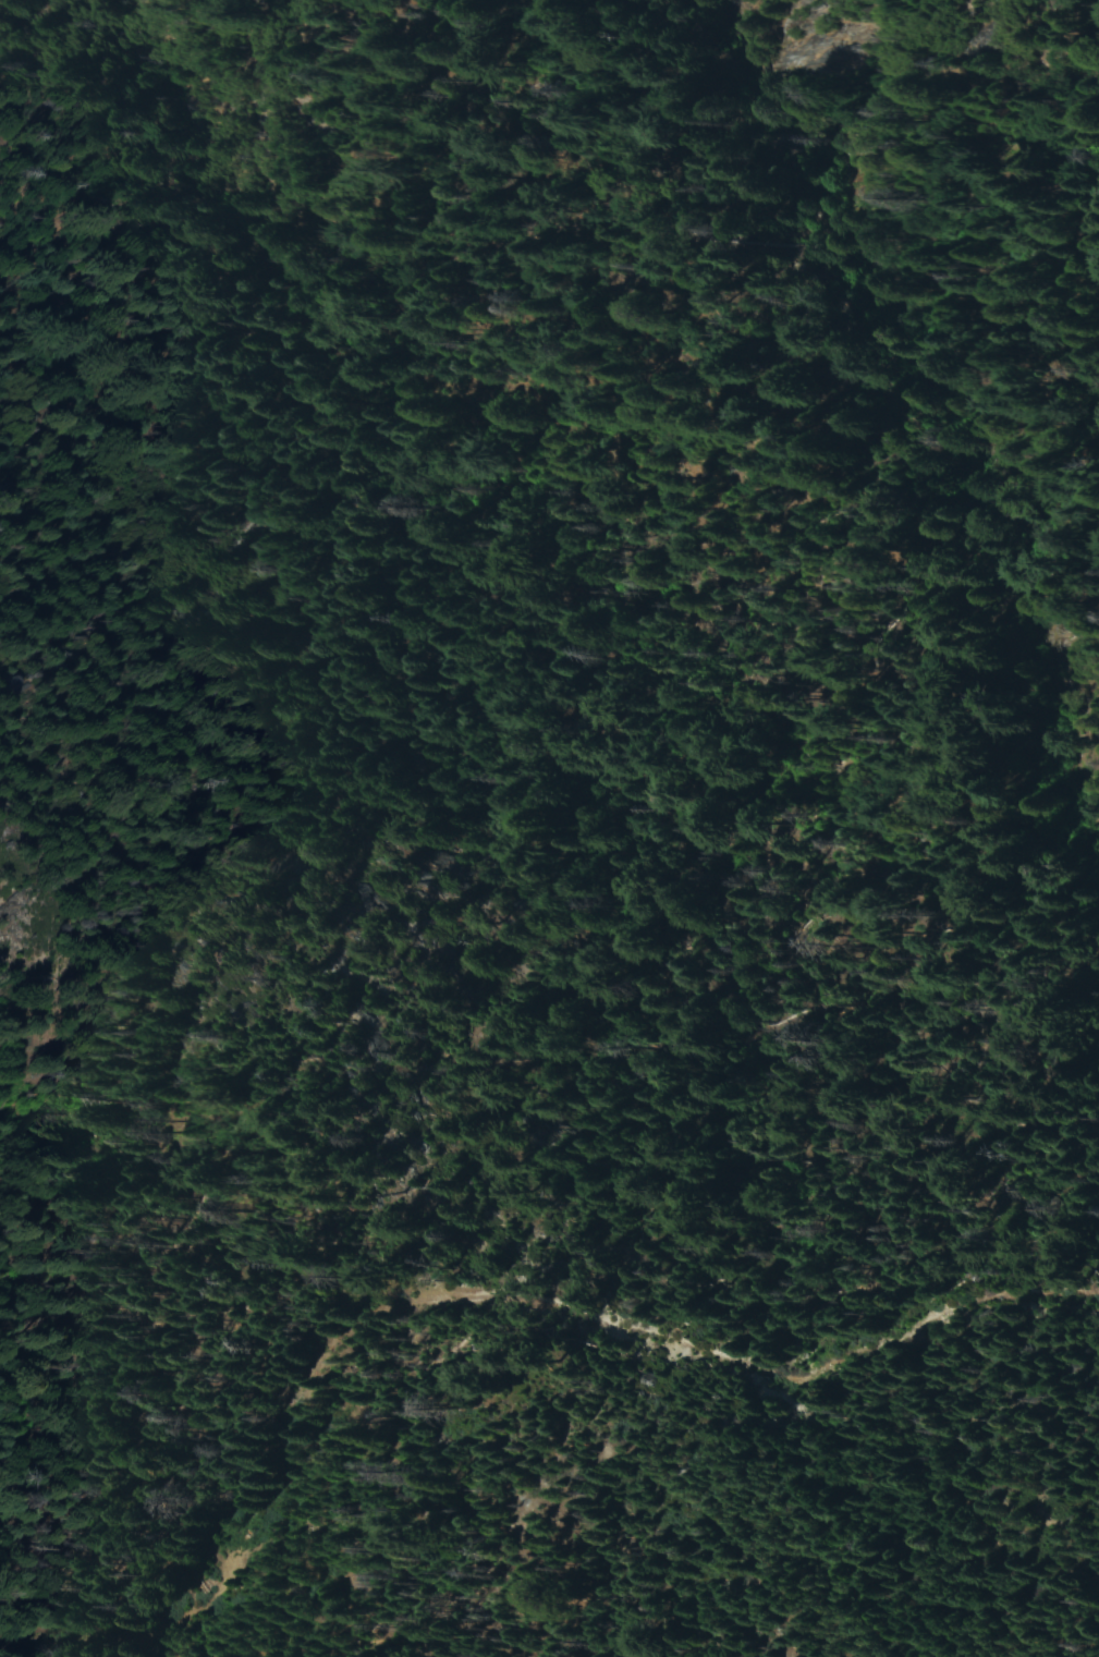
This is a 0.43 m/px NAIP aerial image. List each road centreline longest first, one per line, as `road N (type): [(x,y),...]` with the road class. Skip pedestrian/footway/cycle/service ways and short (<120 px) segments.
road 1 (track): [(1098,1301),(964,1299),(913,1331),(794,1379),(694,1352),(608,1315),(540,1301),(435,1299),(380,1311),(332,1345),(310,1386),(277,1518),(203,1605),(134,1629),(0,1641)]

